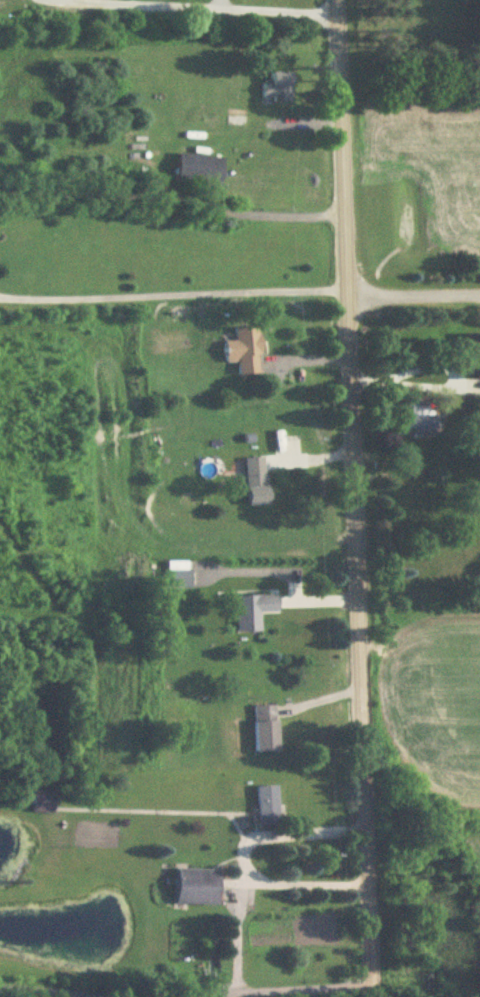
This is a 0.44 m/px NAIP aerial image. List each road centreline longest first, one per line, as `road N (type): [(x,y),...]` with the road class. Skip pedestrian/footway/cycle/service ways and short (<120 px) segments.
road 1 (residential): [(368,996),(332,0)]

